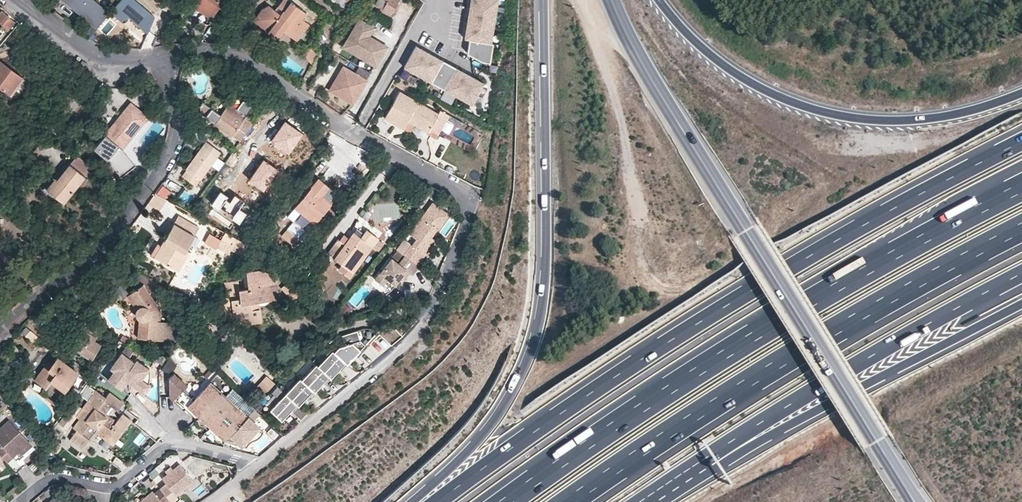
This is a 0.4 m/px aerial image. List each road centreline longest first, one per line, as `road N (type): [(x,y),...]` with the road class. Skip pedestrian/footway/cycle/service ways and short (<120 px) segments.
road 1 (residential): [(253,471),(417,333),(471,206),(468,194),(338,125),(244,58),(215,48),(162,55)]
road 2 (motorway): [(1021,141),(755,288),(429,501)]
road 3 (motorway): [(1021,187),(736,348),(506,501)]
road 4 (primary): [(923,501),(744,221),(618,0)]
road 5 (primary): [(606,0),(909,501)]
road 6 (motorway): [(543,0),(544,259),(537,325),(497,415),(419,501)]
road 7 (motorway): [(569,501),(788,359),(1021,228)]
road 8 (motorway): [(1021,93),(922,120),(827,114),(738,75),(659,0)]
road 9 (motorway): [(678,477),(1021,274)]
road 10 (motorway): [(678,477),(1021,304)]
road 11 (residential): [(162,55),(177,113),(166,160),(93,256),(0,330)]
road 12 (residential): [(20,501),(59,477),(113,487),(172,446),(235,459),(253,471)]
road 13 (residential): [(162,55),(97,55),(22,0)]

